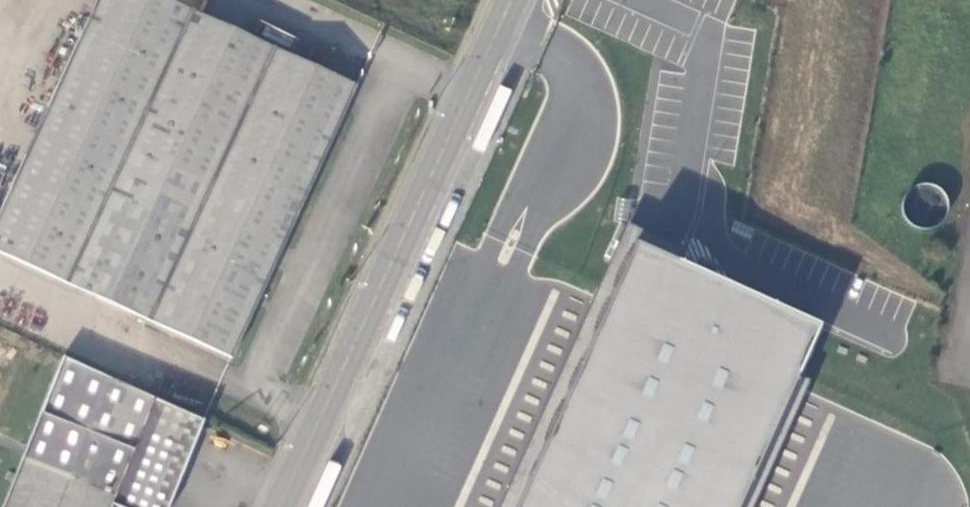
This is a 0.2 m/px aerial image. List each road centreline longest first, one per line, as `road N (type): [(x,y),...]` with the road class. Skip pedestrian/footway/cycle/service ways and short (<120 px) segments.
road 1 (unclassified): [(527,0),(289,506)]

